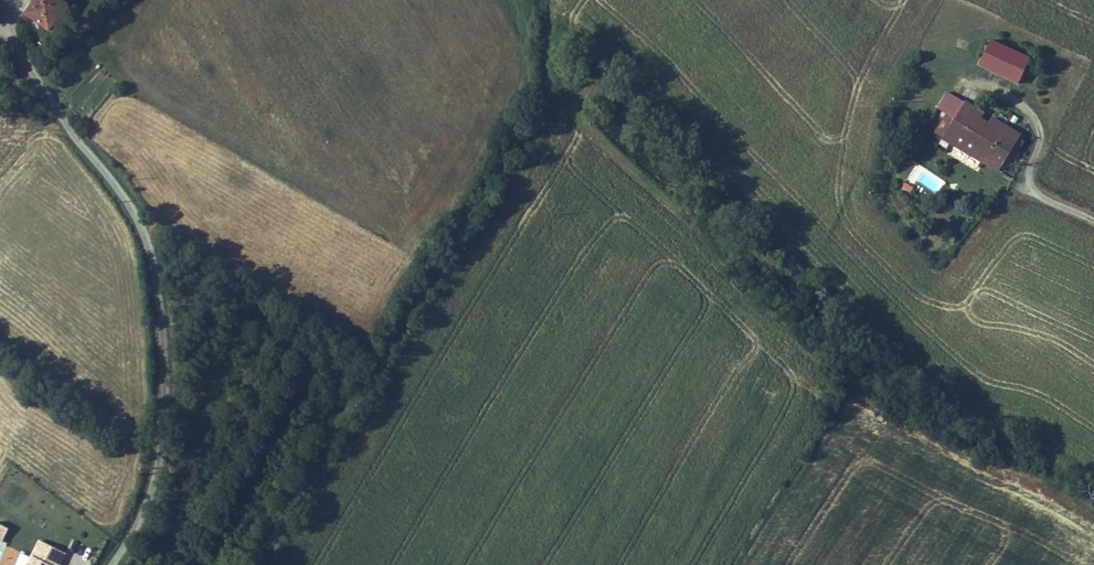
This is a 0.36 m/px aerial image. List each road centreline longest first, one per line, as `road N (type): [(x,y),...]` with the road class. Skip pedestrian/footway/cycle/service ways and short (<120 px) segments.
road 1 (unclassified): [(112,564),(149,497),(161,442),(163,341),(153,262),(135,214),(43,90),(0,8)]

